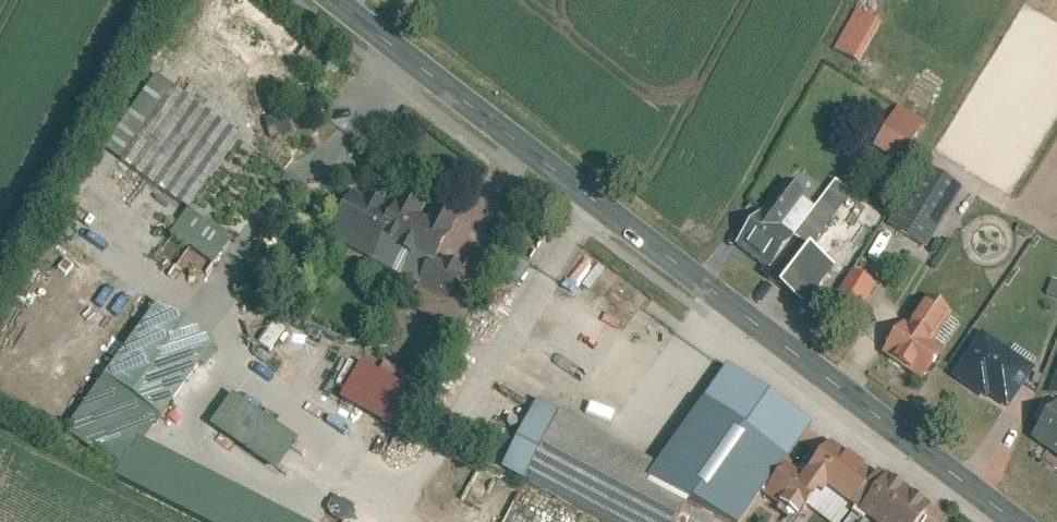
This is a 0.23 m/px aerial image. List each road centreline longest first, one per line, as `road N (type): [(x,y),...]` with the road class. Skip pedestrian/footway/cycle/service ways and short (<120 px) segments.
road 1 (tertiary): [(333,0),(1023,521)]

